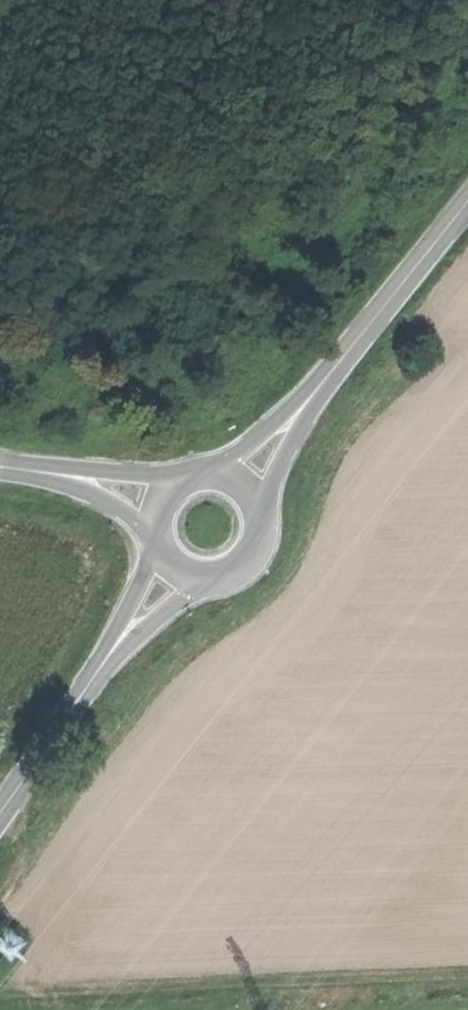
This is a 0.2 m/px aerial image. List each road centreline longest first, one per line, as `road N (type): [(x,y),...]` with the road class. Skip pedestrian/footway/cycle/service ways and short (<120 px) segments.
road 1 (secondary): [(237,486),(467,205)]
road 2 (secondary): [(0,819),(178,569)]
road 3 (tertiary): [(0,466),(166,498)]
road 4 (secondary): [(178,569),(216,578),(249,557),(258,519),(237,486)]

